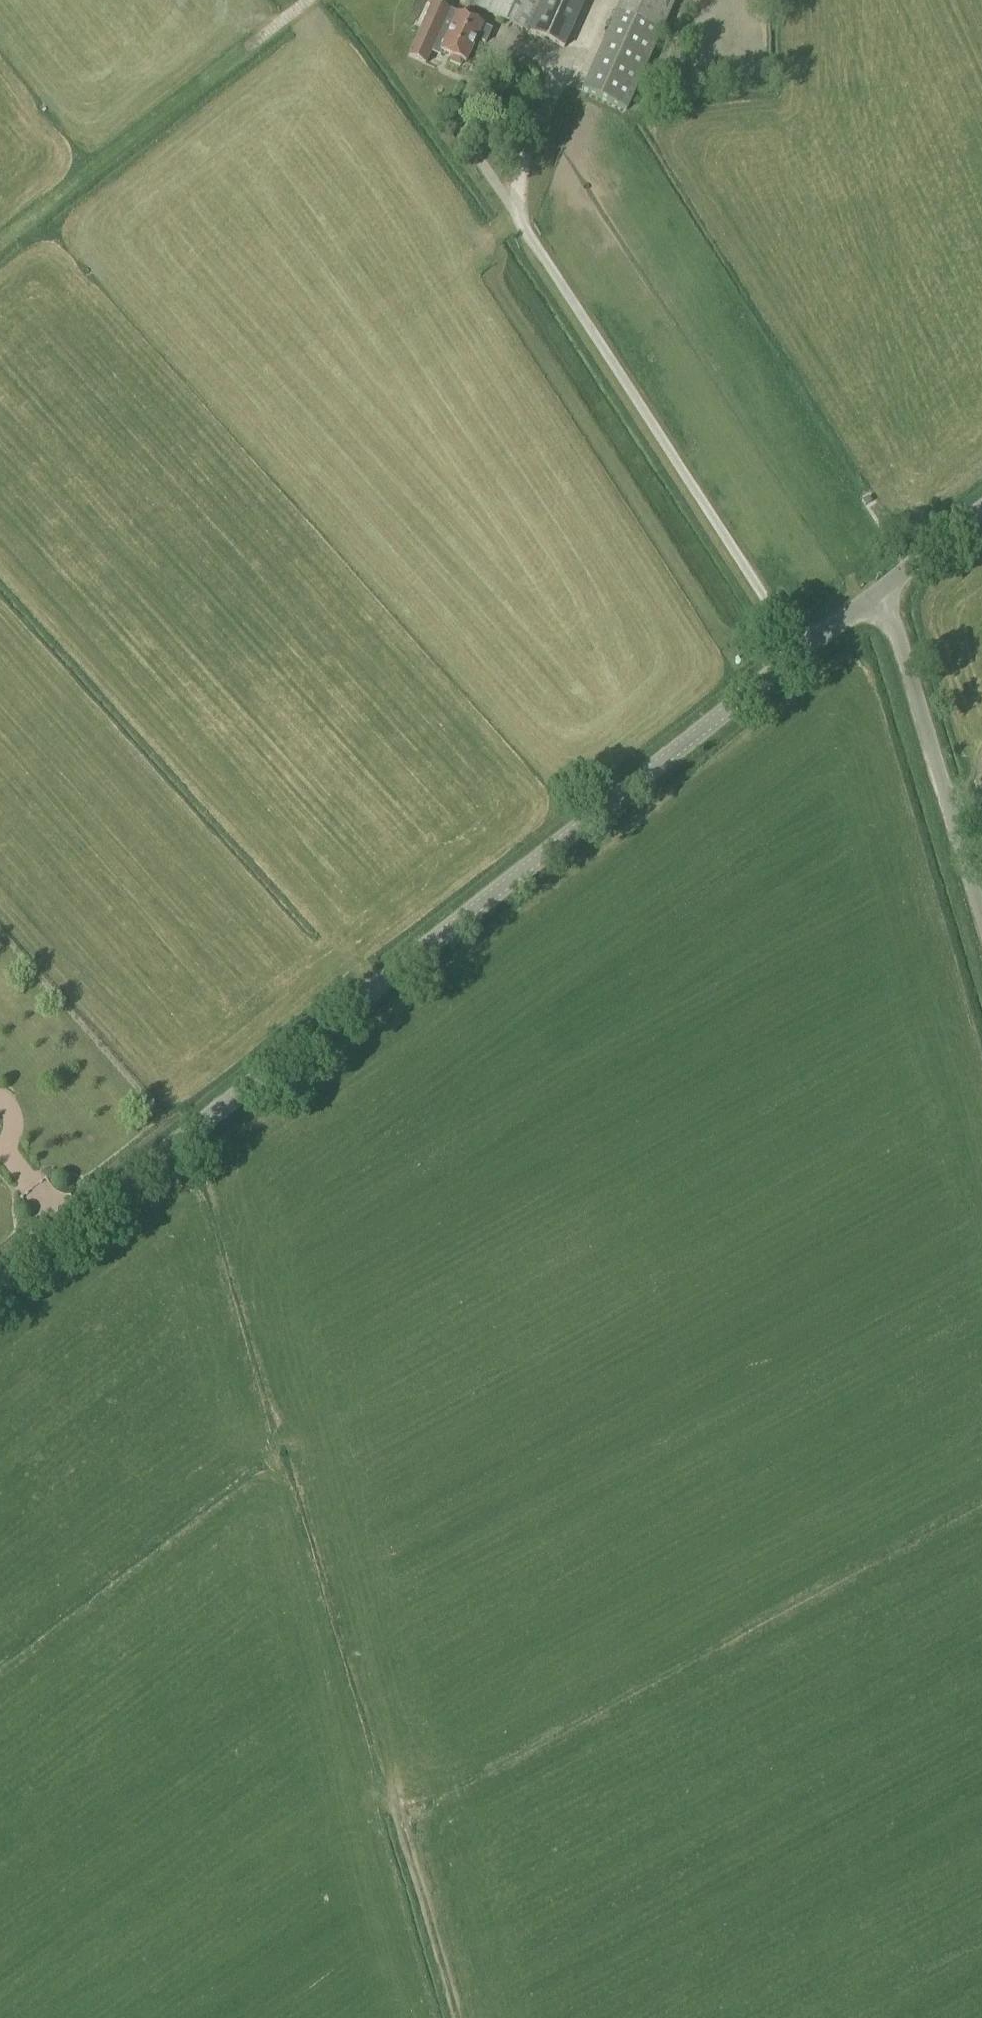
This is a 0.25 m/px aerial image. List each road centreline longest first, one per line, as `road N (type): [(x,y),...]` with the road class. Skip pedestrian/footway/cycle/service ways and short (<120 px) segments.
road 1 (tertiary): [(0,1282),(880,591)]
road 2 (unclassified): [(981,923),(880,591)]
road 3 (tertiary): [(880,591),(981,511)]

